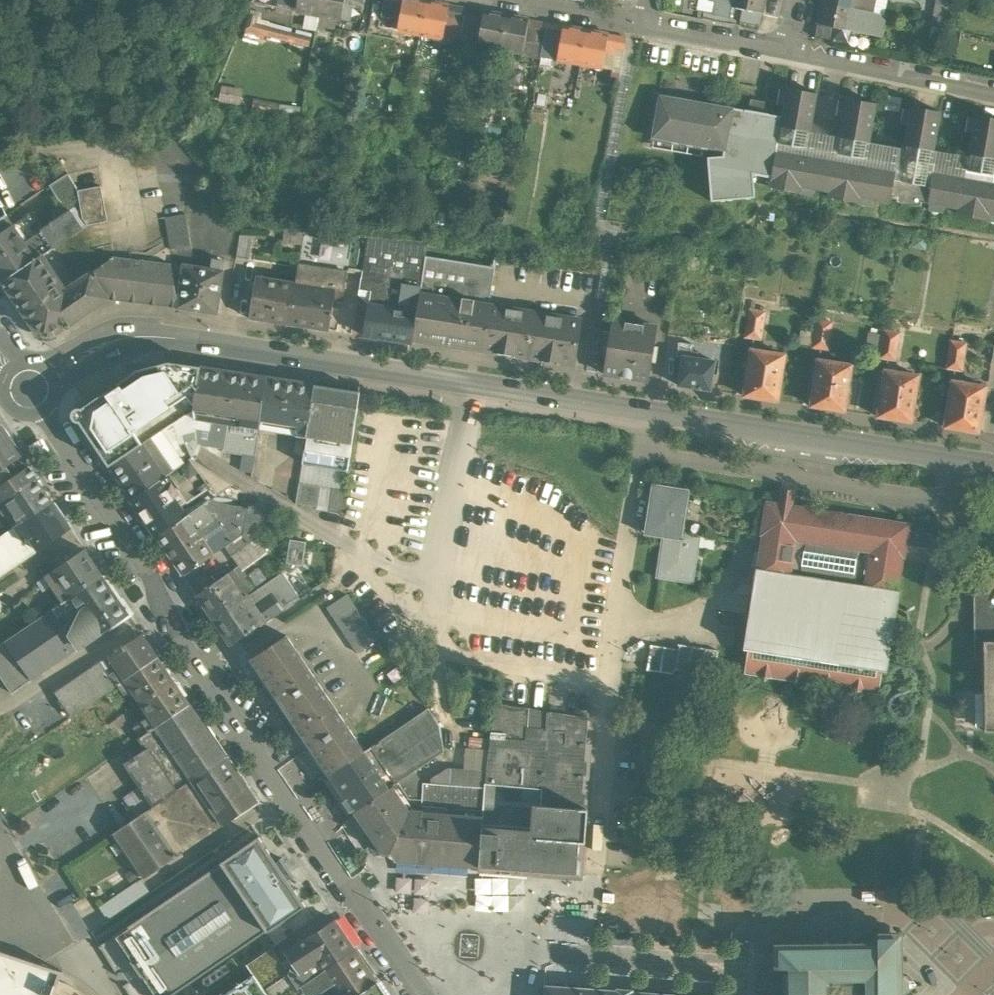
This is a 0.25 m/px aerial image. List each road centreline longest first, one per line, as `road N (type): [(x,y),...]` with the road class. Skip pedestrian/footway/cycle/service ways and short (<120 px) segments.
road 1 (tertiary): [(993,466),(175,336),(116,342),(31,390)]
road 2 (unclassified): [(424,994),(31,390)]
road 3 (residential): [(993,86),(790,47)]
road 4 (residential): [(790,47),(639,15)]

